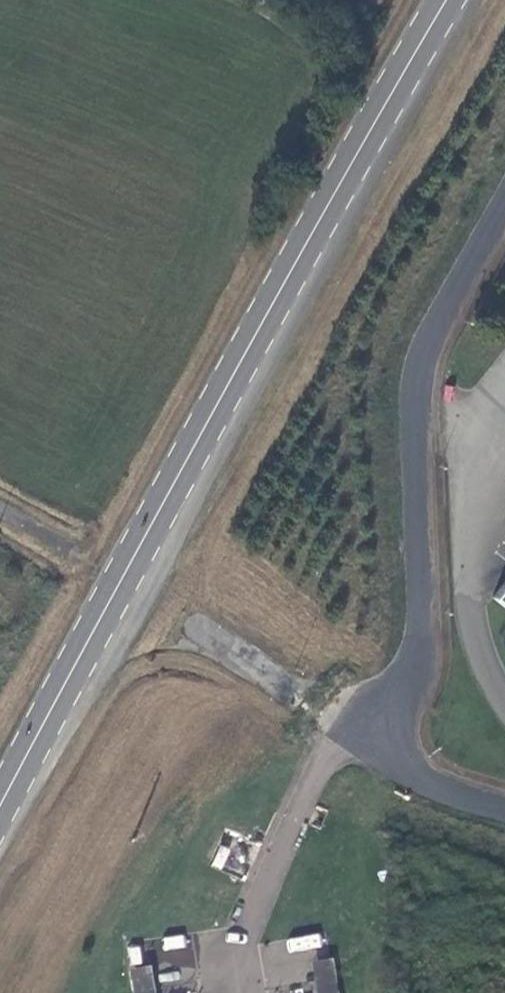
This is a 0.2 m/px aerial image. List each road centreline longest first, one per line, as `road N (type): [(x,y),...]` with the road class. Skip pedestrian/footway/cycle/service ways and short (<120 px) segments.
road 1 (secondary): [(0,819),(456,0)]
road 2 (unclassified): [(504,212),(442,316),(417,387),(424,606),(416,661),(383,725)]
road 3 (unclassified): [(504,806),(423,782),(383,725)]

